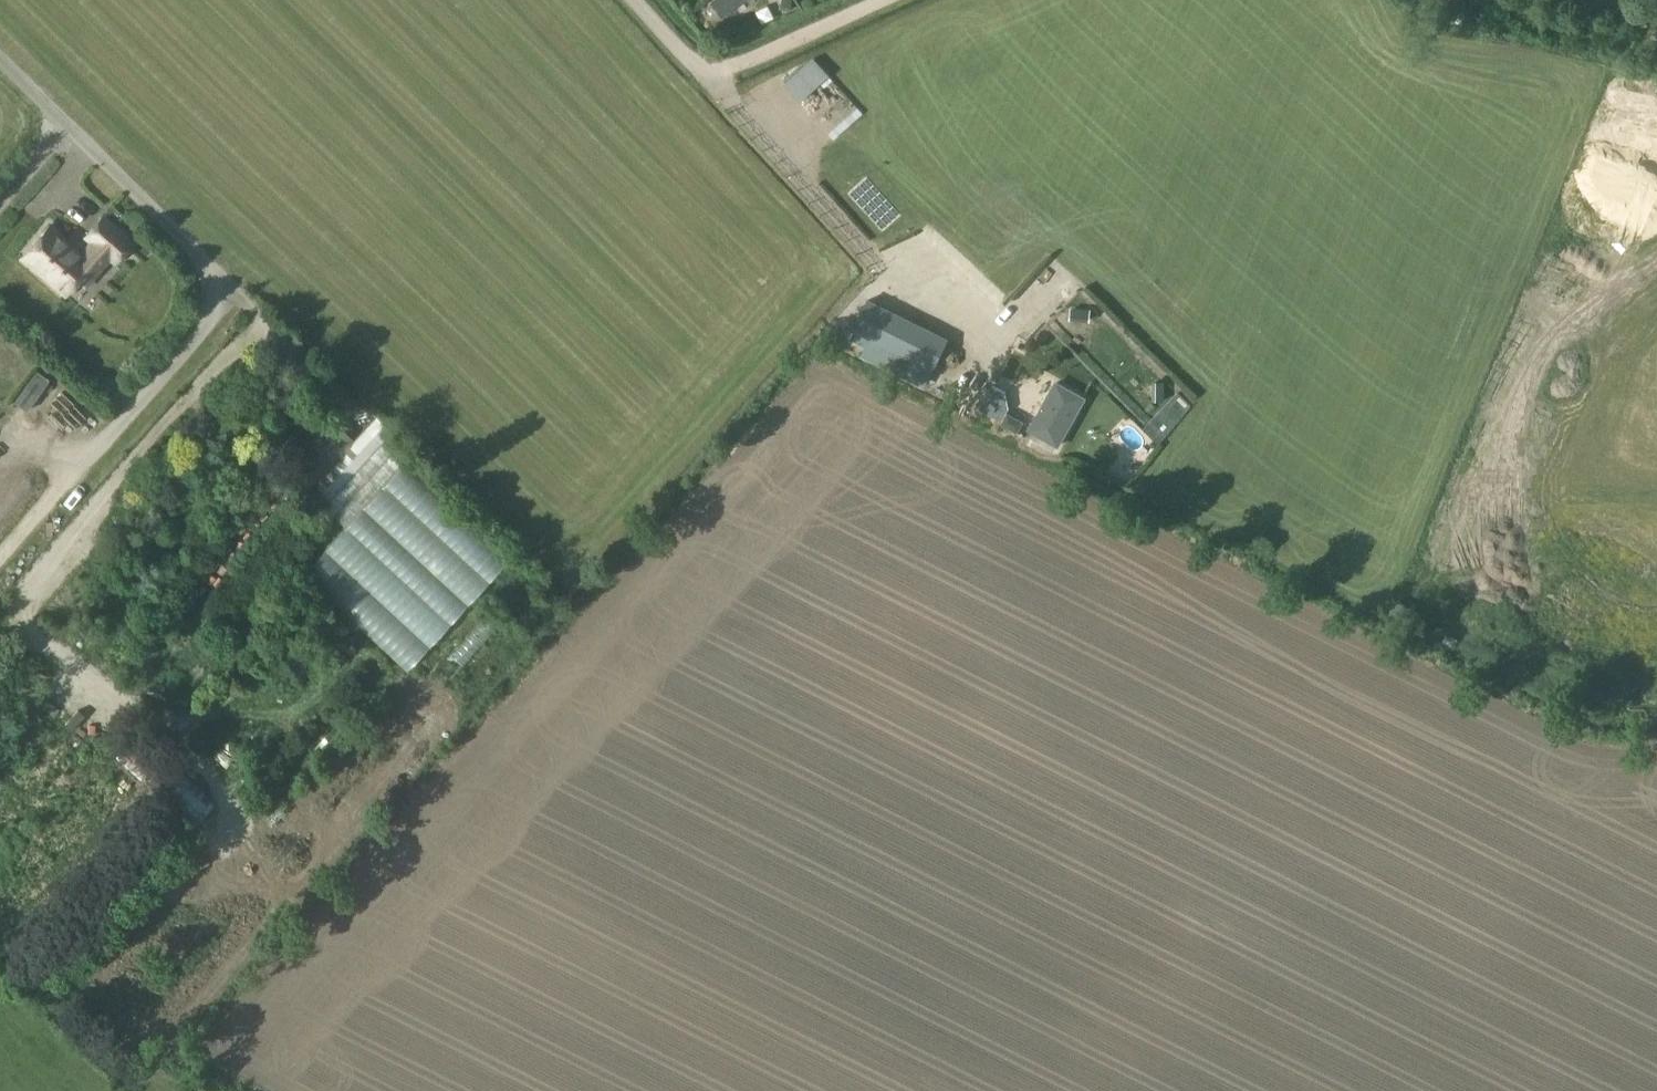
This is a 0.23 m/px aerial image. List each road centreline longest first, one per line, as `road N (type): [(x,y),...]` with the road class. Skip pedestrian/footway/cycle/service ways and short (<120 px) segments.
road 1 (track): [(897,0),(718,82)]

